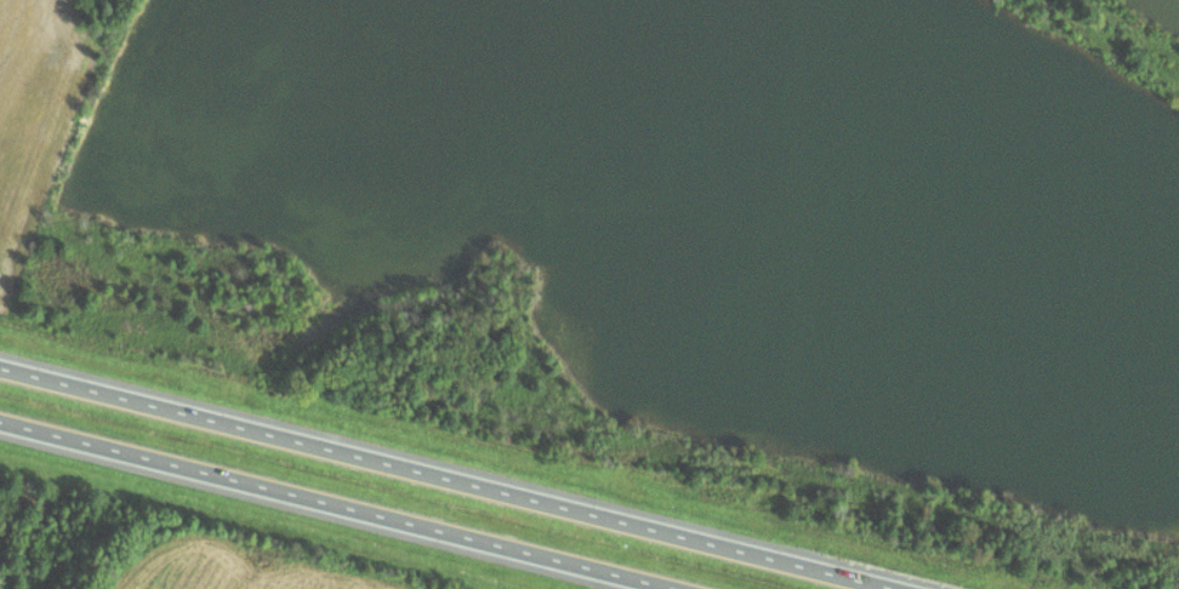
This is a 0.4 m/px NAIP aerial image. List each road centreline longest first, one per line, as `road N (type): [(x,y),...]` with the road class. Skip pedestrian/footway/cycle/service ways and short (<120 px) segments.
road 1 (motorway): [(899,588),(0,366)]
road 2 (motorway): [(0,421),(677,588)]

